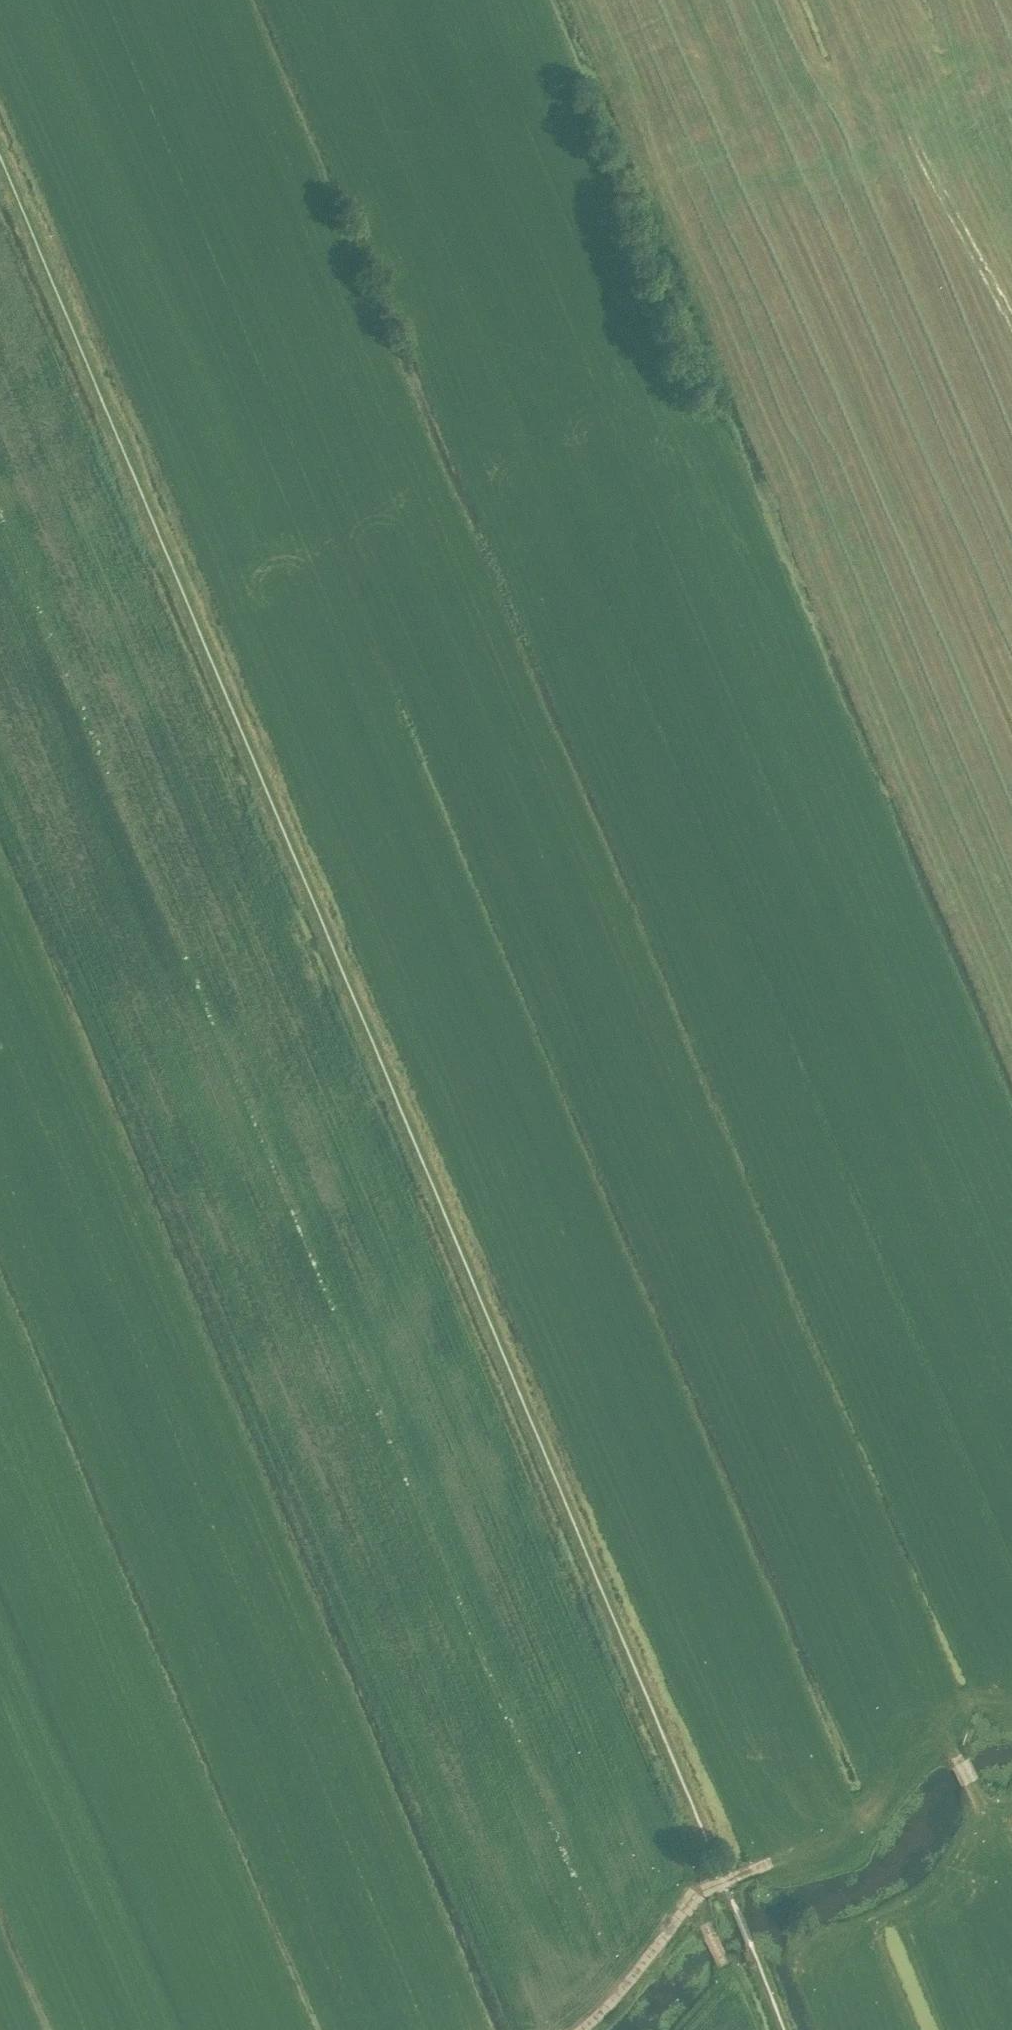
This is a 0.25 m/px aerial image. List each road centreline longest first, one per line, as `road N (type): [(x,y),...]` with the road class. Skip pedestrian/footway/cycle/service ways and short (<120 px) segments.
road 1 (track): [(586,2029),(700,1897),(747,1872),(848,1849),(925,1769),(961,1750)]
road 2 (track): [(1011,322),(908,120)]

